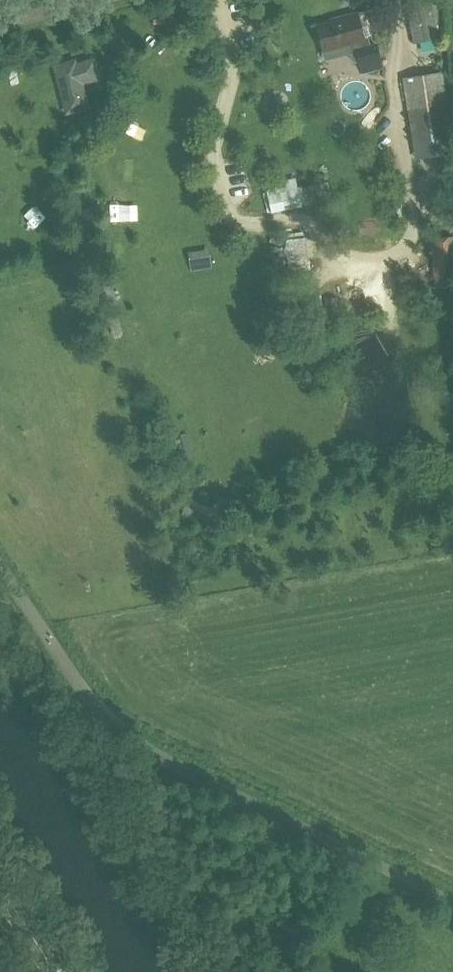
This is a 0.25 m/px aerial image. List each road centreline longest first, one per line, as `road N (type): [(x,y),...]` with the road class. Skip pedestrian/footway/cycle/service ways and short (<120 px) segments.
road 1 (unclassified): [(452,901),(113,725),(0,565)]

